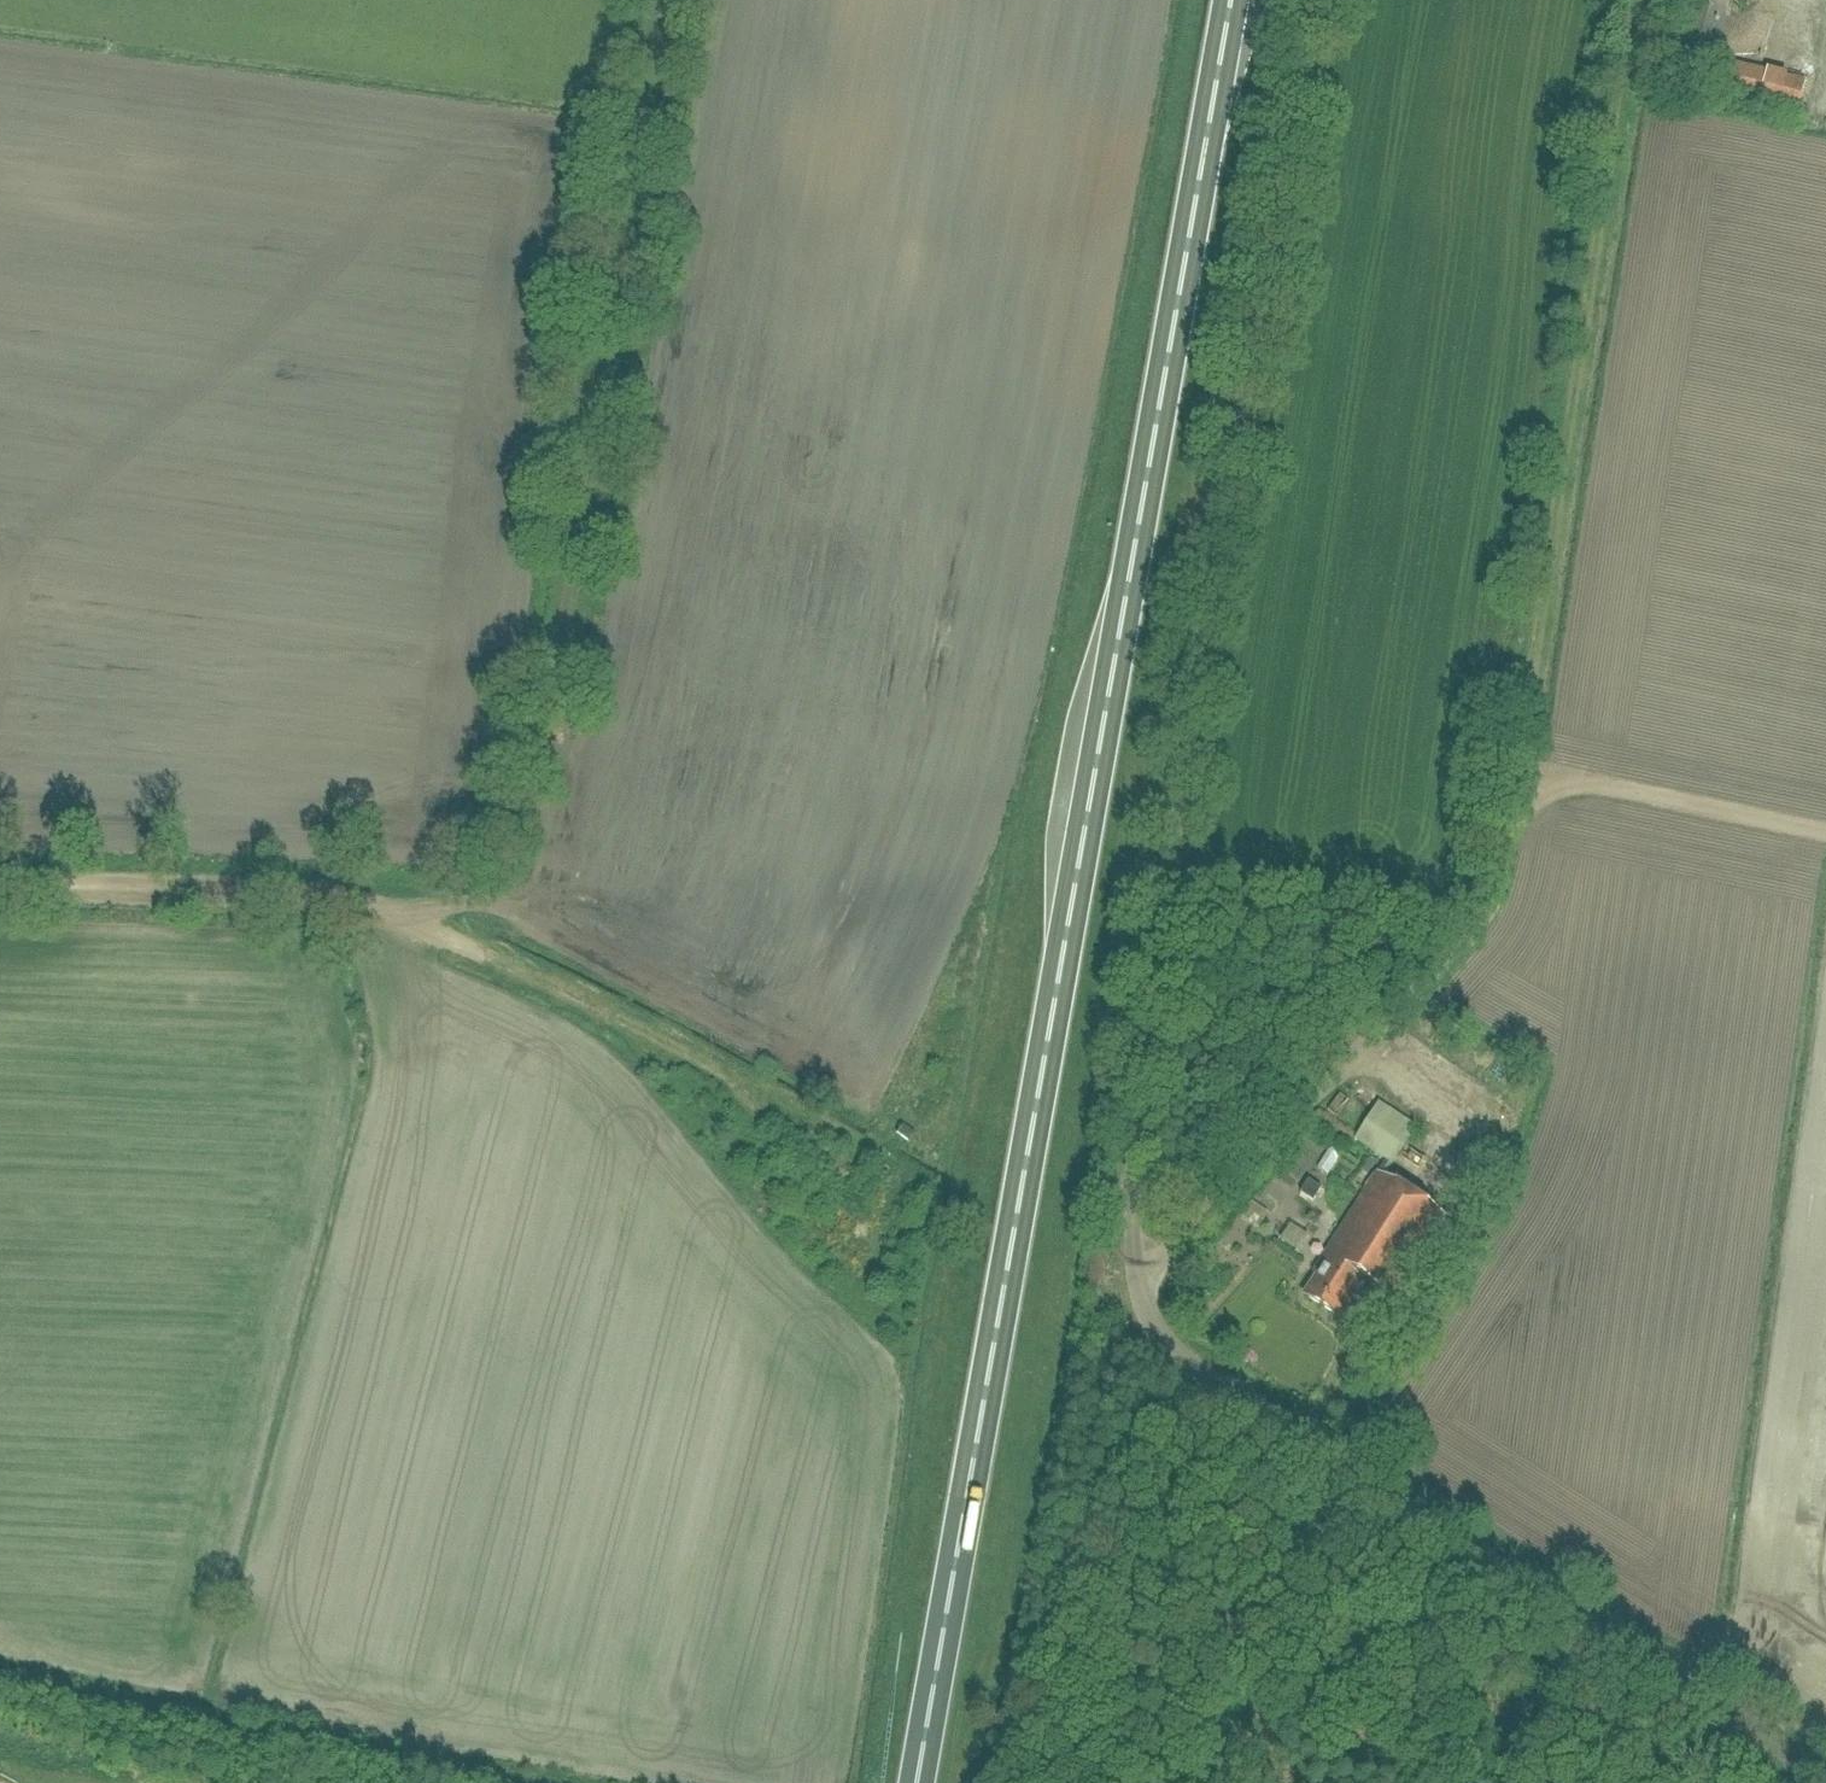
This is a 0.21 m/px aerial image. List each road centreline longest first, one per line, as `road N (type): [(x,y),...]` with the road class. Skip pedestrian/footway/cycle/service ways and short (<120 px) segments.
road 1 (trunk): [(919,1782),(1232,0)]
road 2 (unclassified): [(1136,1275),(1136,1130),(1174,827),(1313,0)]
road 3 (track): [(1825,834),(1579,784),(1526,795),(1519,765),(1634,5)]
road 4 (unclassified): [(1825,1778),(1190,1368),(1158,1339),(1136,1275)]
road 5 (unclassified): [(0,888),(325,903),(422,931),(623,1024)]
road 6 (unclassified): [(1136,1275),(1156,1266),(1471,936),(1487,911),(1526,795)]
road 7 (track): [(860,1230),(739,1093),(623,1024)]

